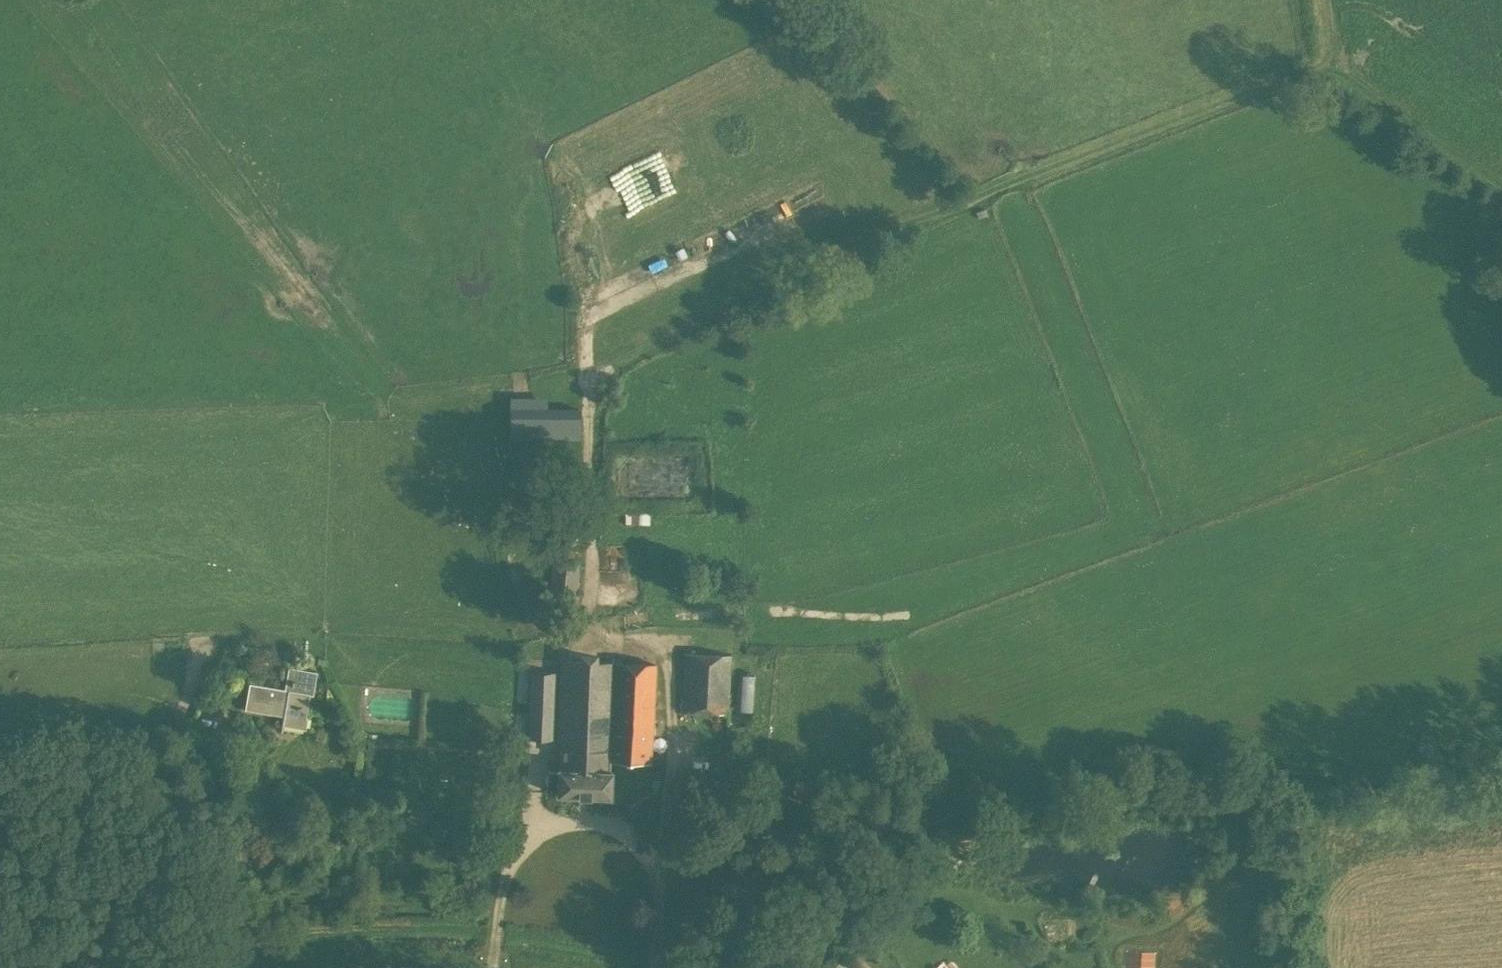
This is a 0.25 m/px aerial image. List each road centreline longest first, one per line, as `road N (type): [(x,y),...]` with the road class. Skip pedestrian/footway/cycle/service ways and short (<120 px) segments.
road 1 (track): [(1332,69),(1033,172),(748,295),(626,360)]
road 2 (track): [(1501,186),(1332,69)]

